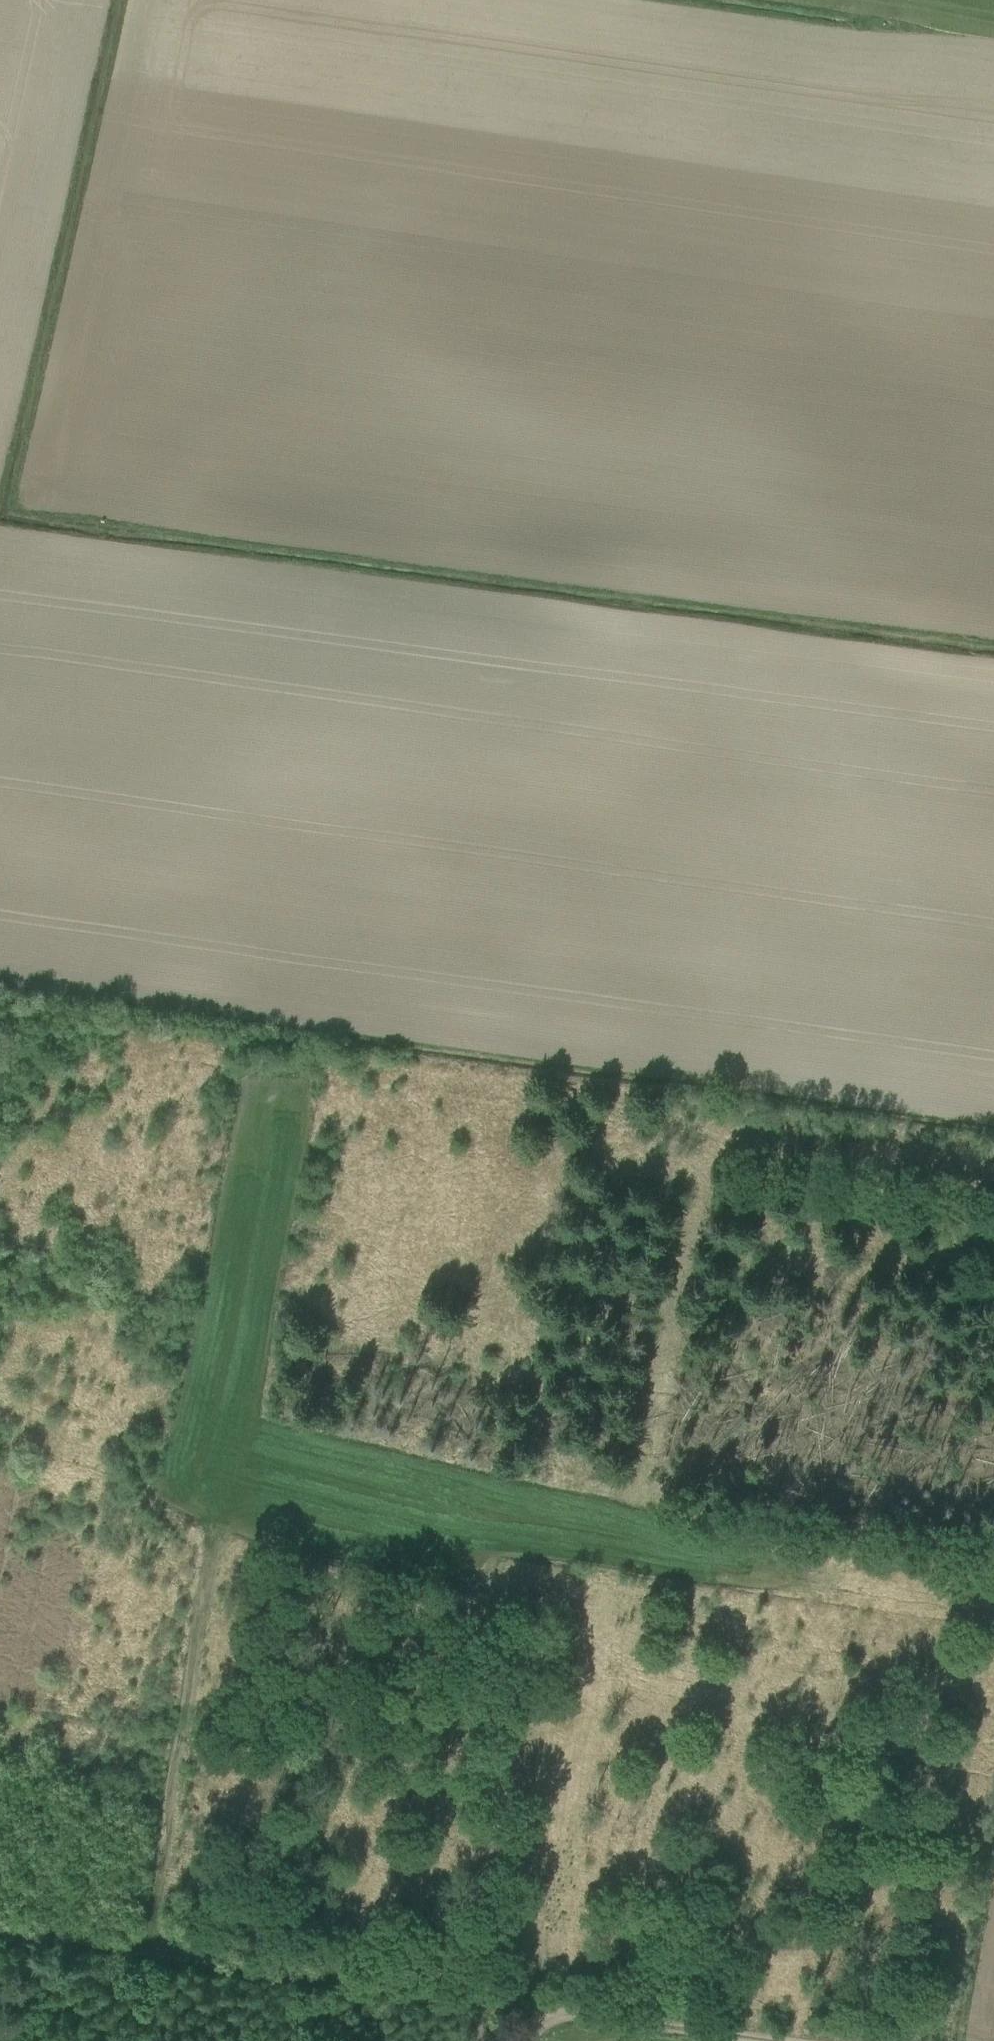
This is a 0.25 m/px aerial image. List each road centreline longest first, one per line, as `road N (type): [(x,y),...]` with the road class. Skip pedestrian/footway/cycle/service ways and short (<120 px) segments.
road 1 (track): [(543,2012),(0,1933)]
road 2 (track): [(769,2040),(543,2012),(528,2040)]

